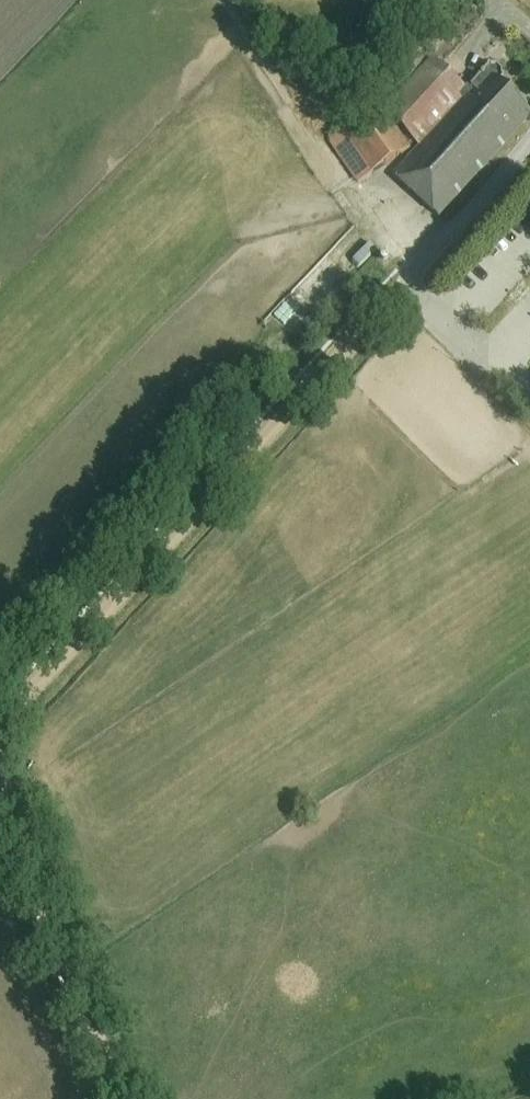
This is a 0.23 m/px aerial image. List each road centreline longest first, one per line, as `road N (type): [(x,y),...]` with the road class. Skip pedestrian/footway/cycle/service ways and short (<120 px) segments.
road 1 (track): [(0,723),(361,327)]
road 2 (track): [(120,1098),(0,780)]
road 3 (unclassified): [(361,327),(529,141)]

